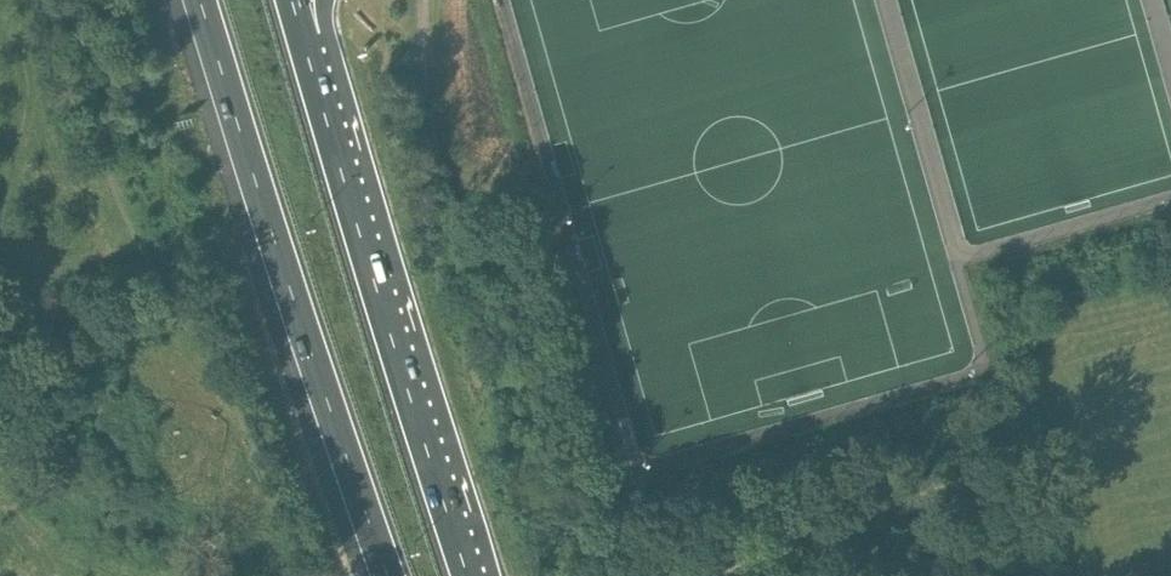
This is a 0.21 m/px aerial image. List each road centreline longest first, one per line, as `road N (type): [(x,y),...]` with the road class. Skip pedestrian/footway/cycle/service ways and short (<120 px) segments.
road 1 (trunk): [(202,0),(296,315),(388,575)]
road 2 (trunk): [(468,575),(330,127)]
road 3 (trunk): [(330,127),(293,0)]
road 4 (trunk): [(330,127),(326,0)]

